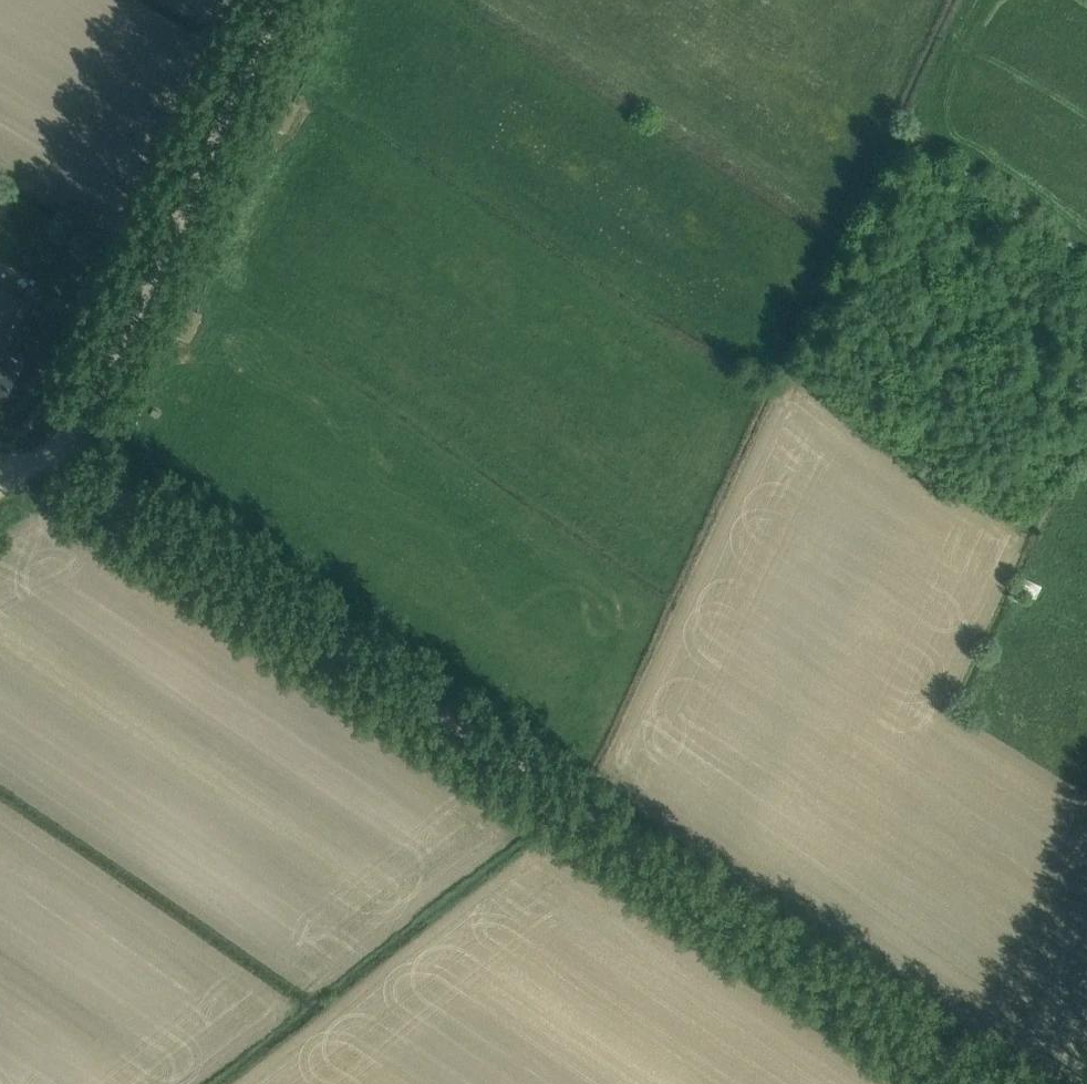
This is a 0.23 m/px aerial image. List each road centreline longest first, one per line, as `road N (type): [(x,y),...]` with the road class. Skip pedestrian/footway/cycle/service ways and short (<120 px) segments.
road 1 (track): [(974,1083),(393,680),(51,454)]
road 2 (unclassified): [(34,466),(87,415),(280,0)]

